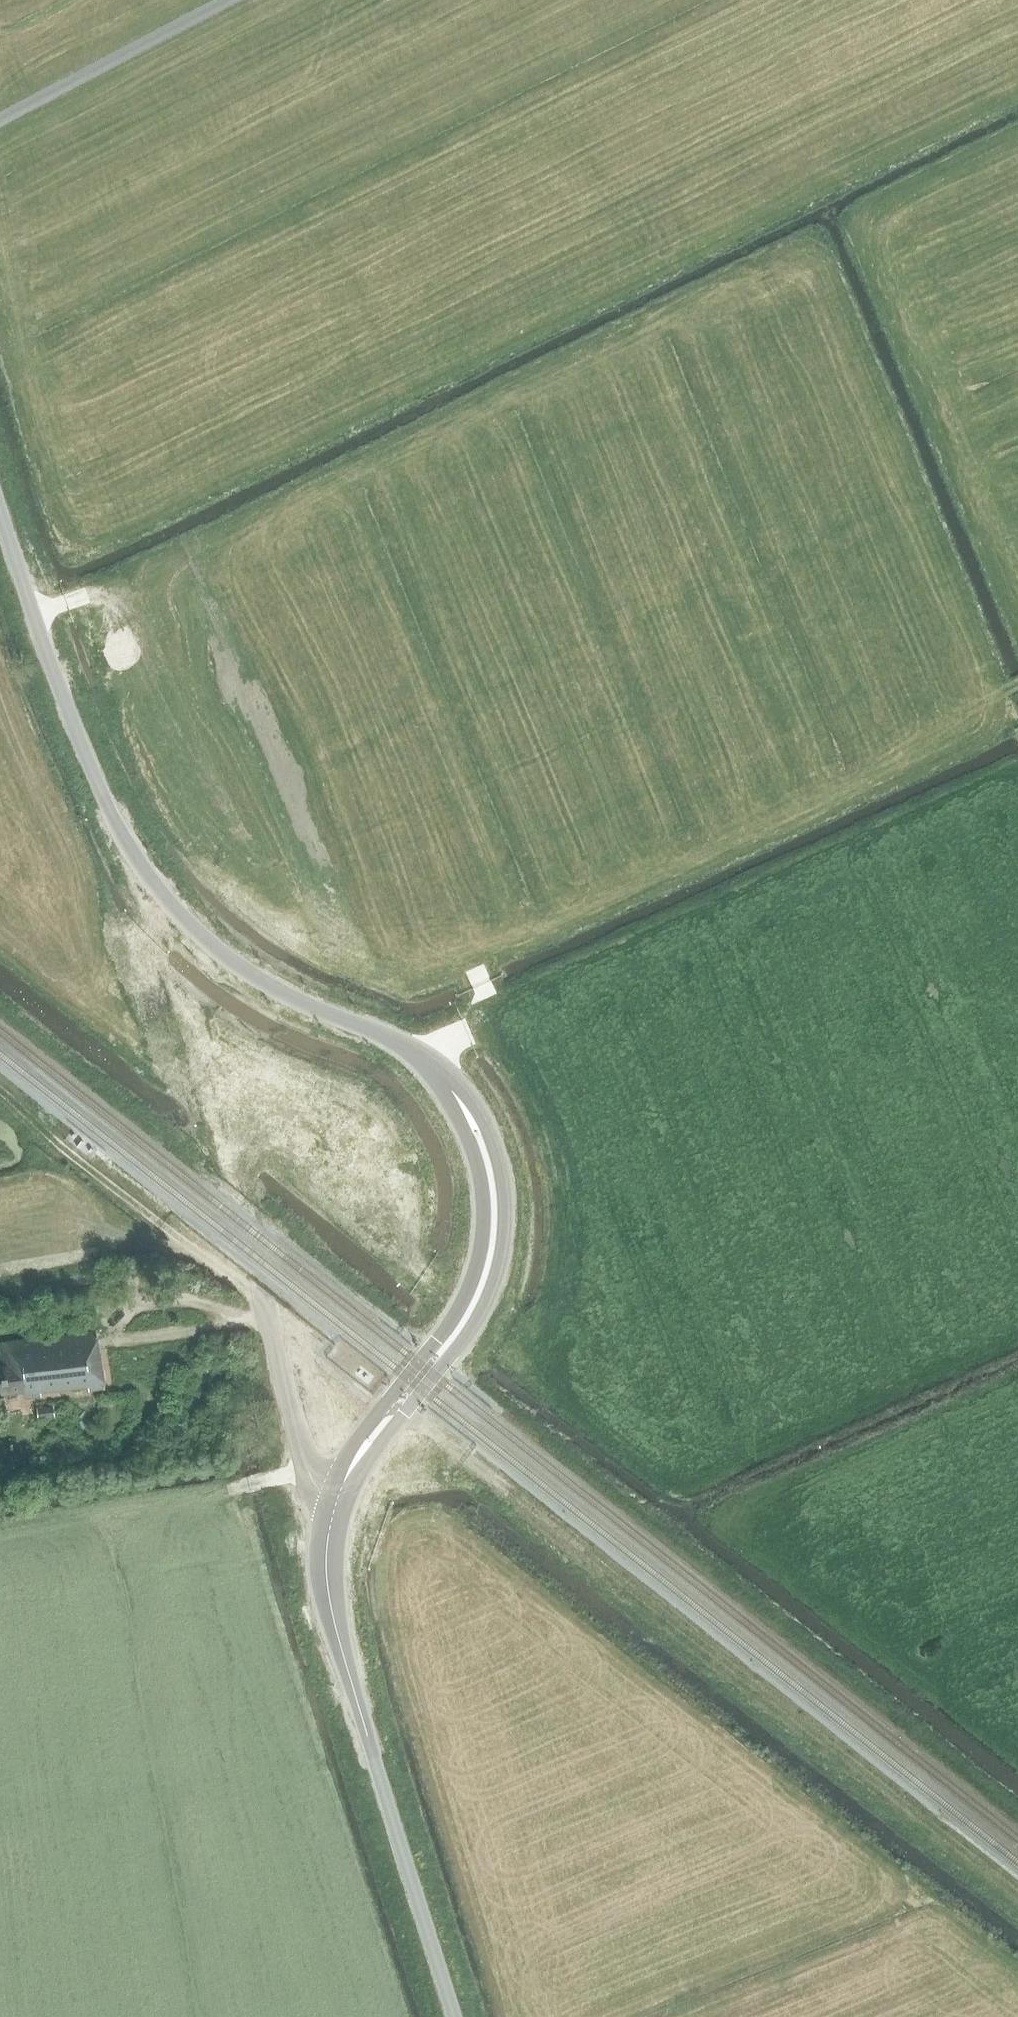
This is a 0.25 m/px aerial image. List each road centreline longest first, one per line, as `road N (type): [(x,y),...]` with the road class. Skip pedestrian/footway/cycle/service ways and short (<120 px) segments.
road 1 (unclassified): [(454,1092),(384,1039),(260,979),(170,908),(121,835),(53,676),(0,514)]
road 2 (unclassified): [(455,2016),(328,1600),(325,1557),(336,1496)]
road 3 (unclassified): [(336,1496),(464,1344),(493,1282),(503,1243),(502,1170),(487,1129),(454,1092)]
road 4 (unclassified): [(454,1092),(477,1171),(479,1259),(457,1316),(361,1437),(336,1496)]
road 5 (track): [(266,1306),(43,1138),(0,1092)]
road 6 (unclassified): [(336,1496),(302,1466),(266,1306)]

